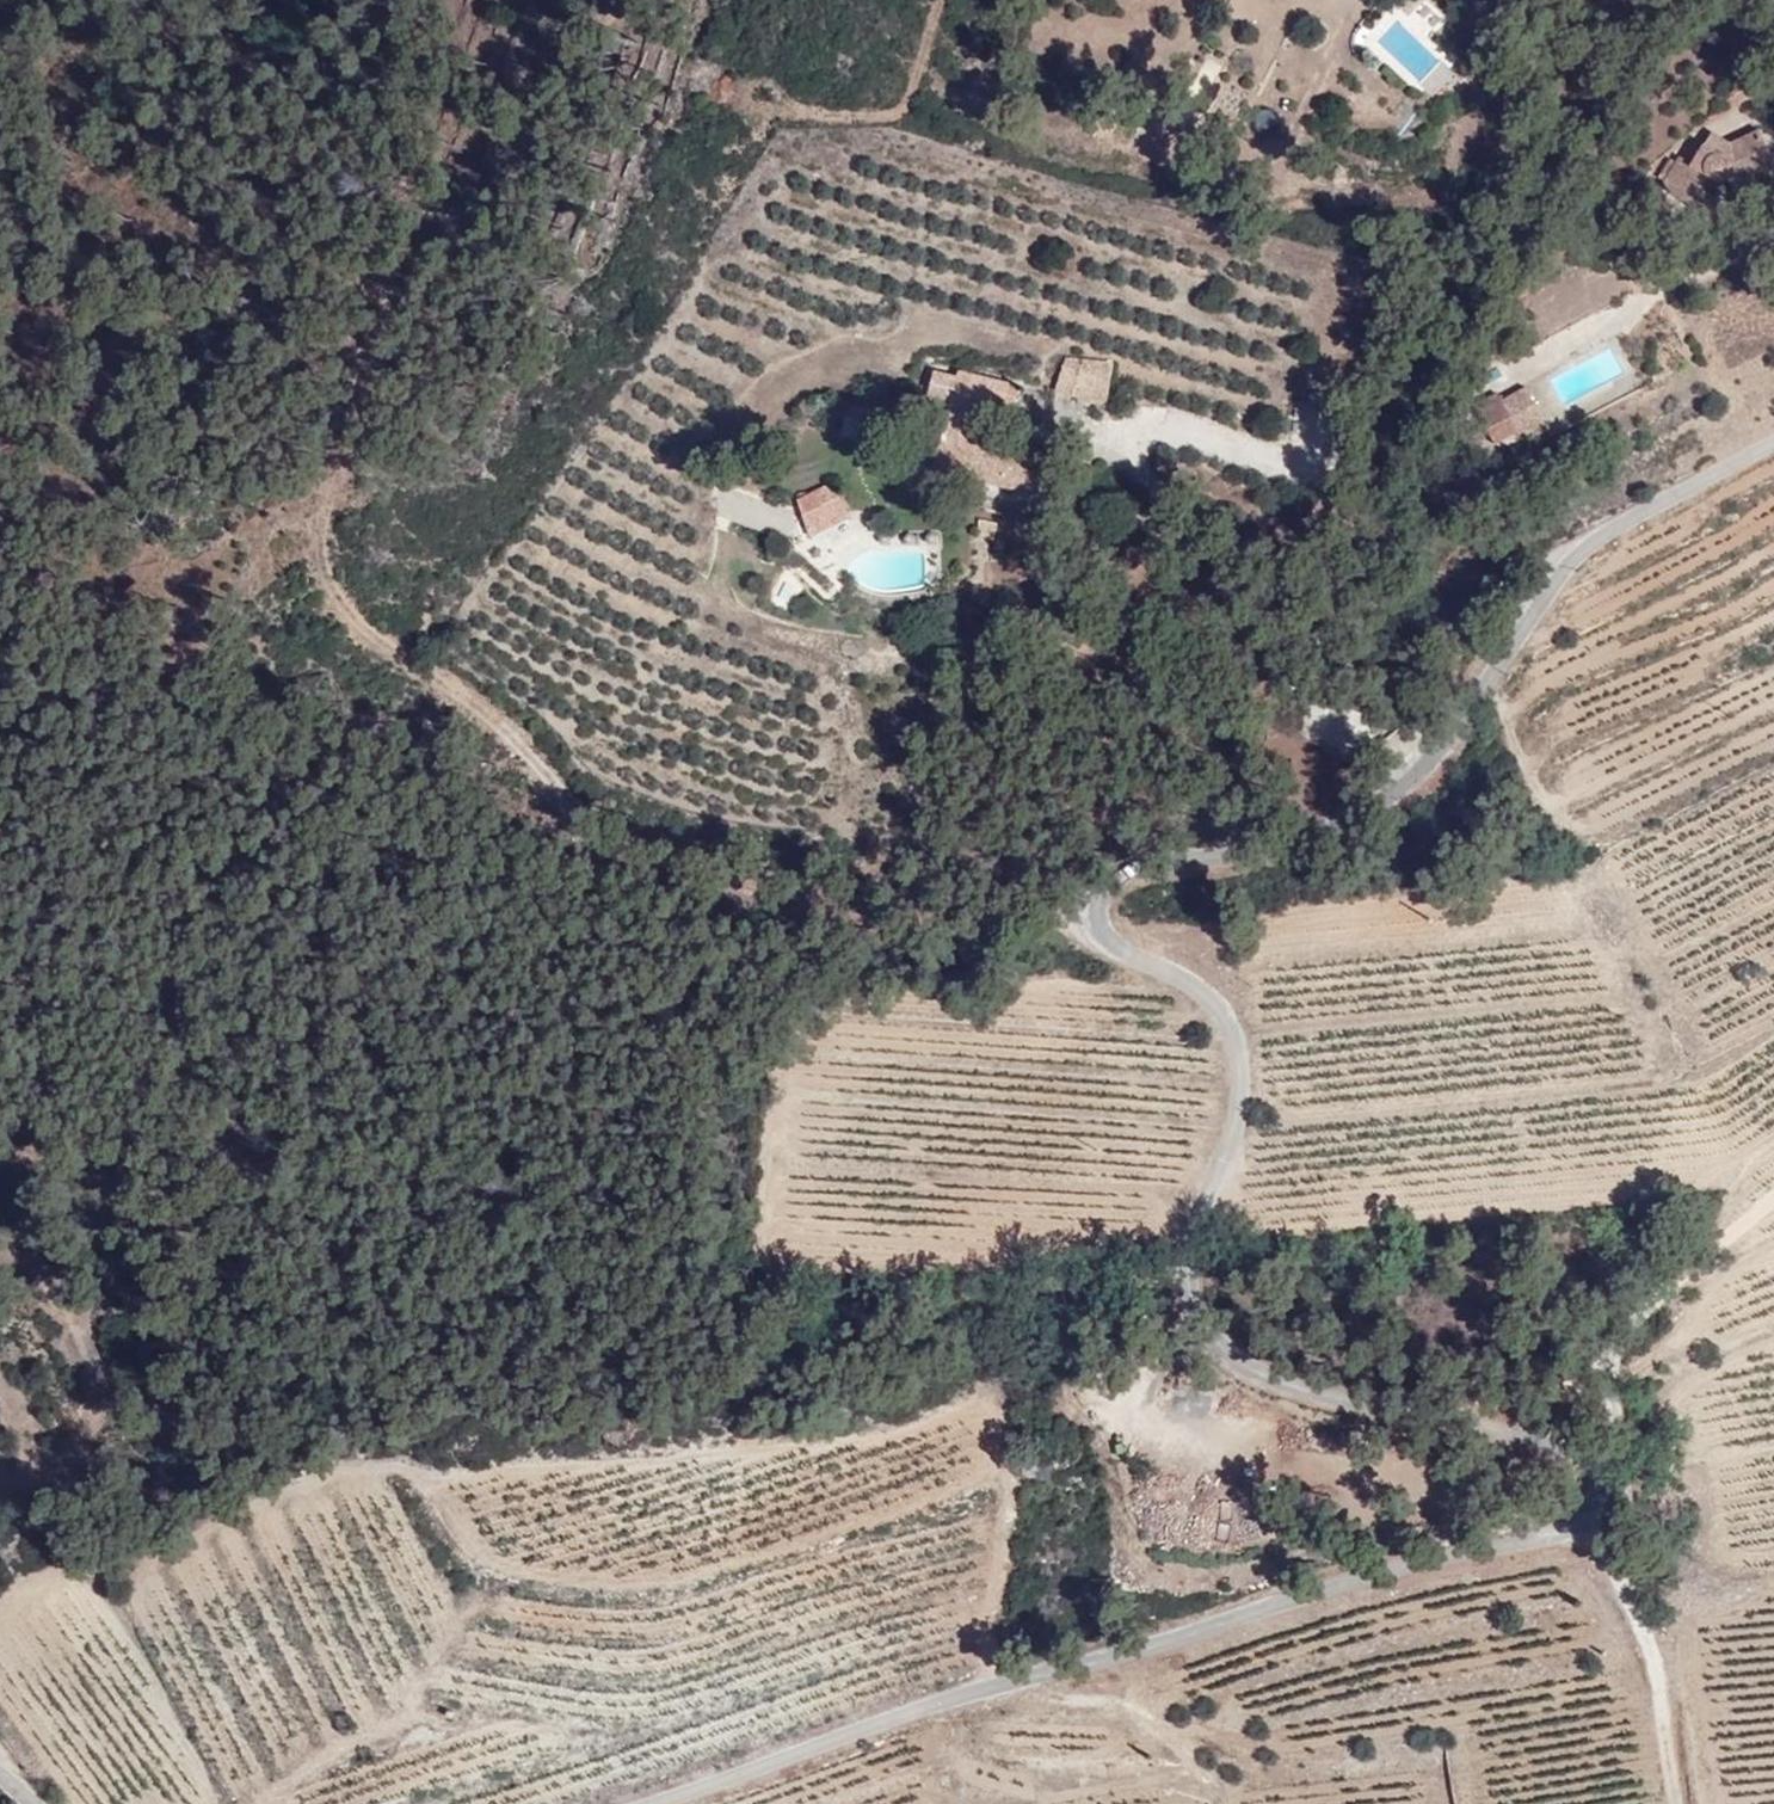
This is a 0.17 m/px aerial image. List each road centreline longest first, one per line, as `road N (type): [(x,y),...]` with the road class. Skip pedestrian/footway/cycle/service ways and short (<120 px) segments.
road 1 (tertiary): [(648,1803),(977,1691),(1386,1572),(1576,1530),(1607,1491),(1601,1459),(1498,1422),(1264,1376),(1198,1319),(1193,1235),(1240,1077),(1214,1002),(1115,942),(1100,914),(1107,889),(1139,868),(1346,828),(1432,766),(1565,566),(1773,443)]

